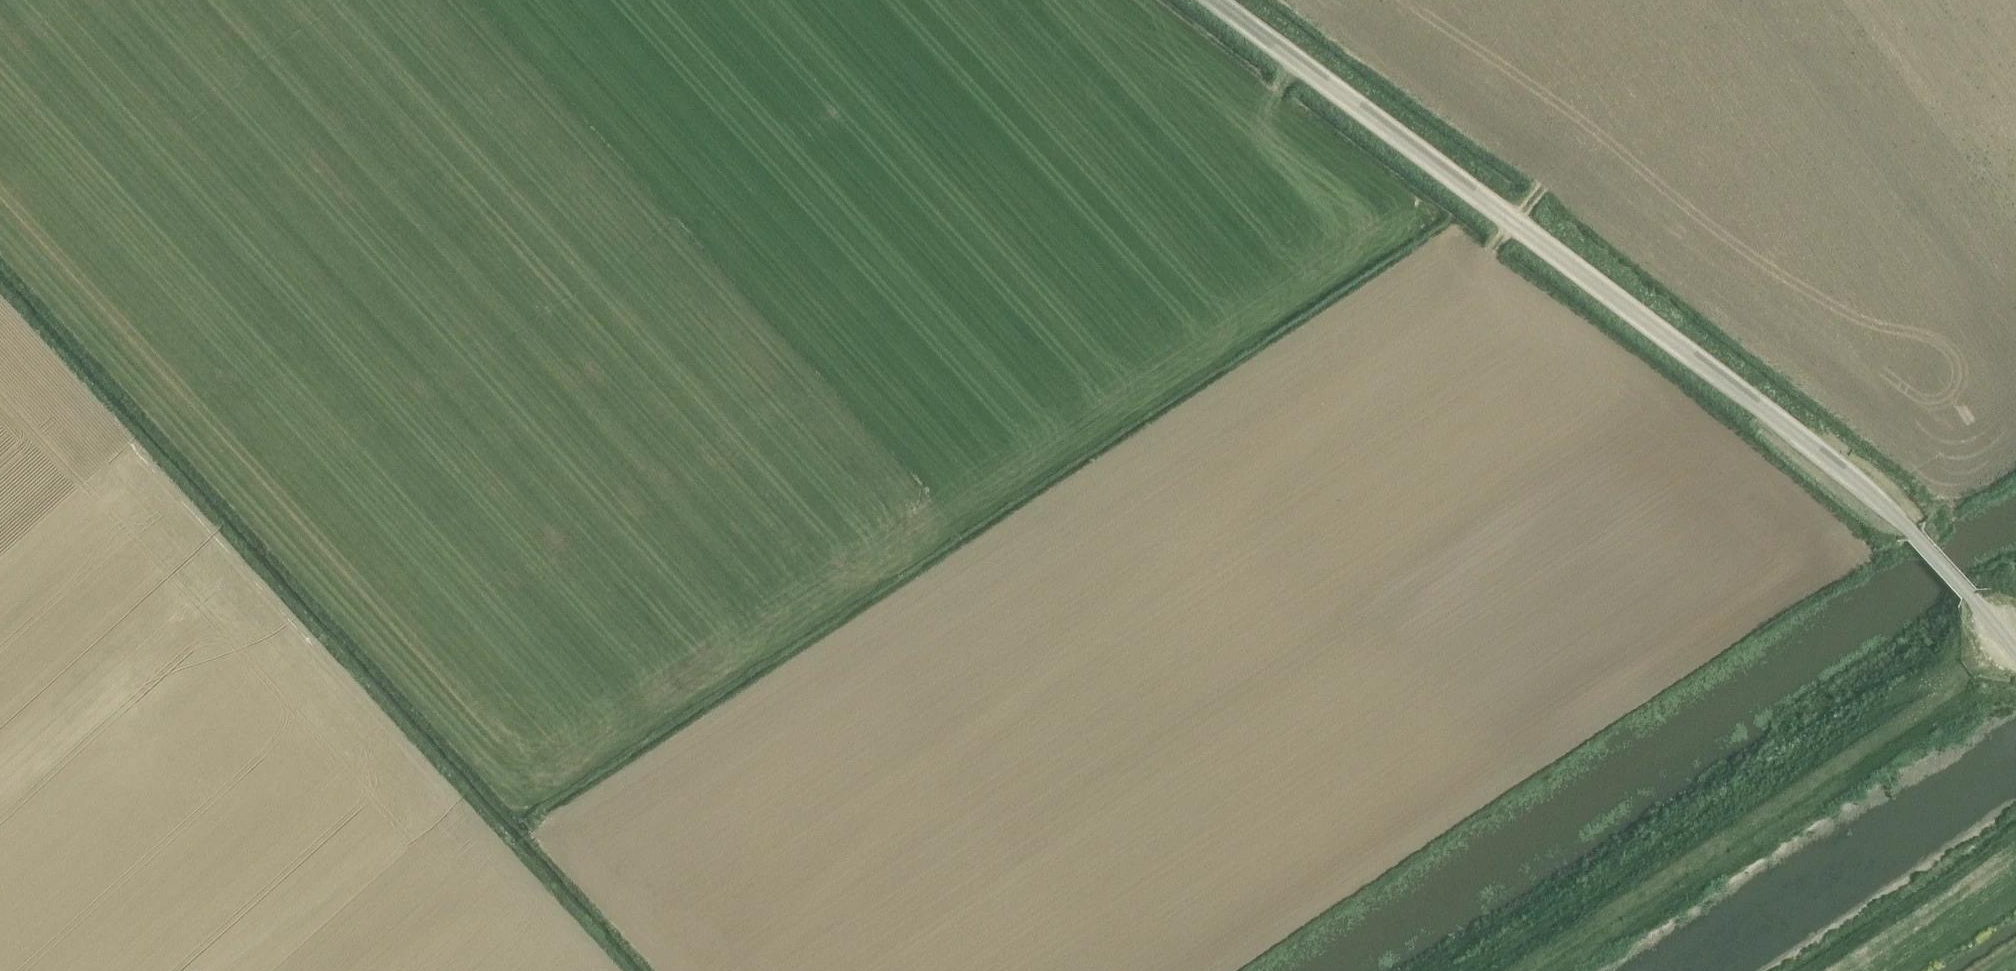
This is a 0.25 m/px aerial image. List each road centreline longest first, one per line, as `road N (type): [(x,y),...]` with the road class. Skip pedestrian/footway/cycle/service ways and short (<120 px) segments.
road 1 (tertiary): [(2015,652),(1910,526),(1208,0)]
road 2 (track): [(1468,970),(2012,646)]
road 3 (track): [(1854,970),(2015,863)]

